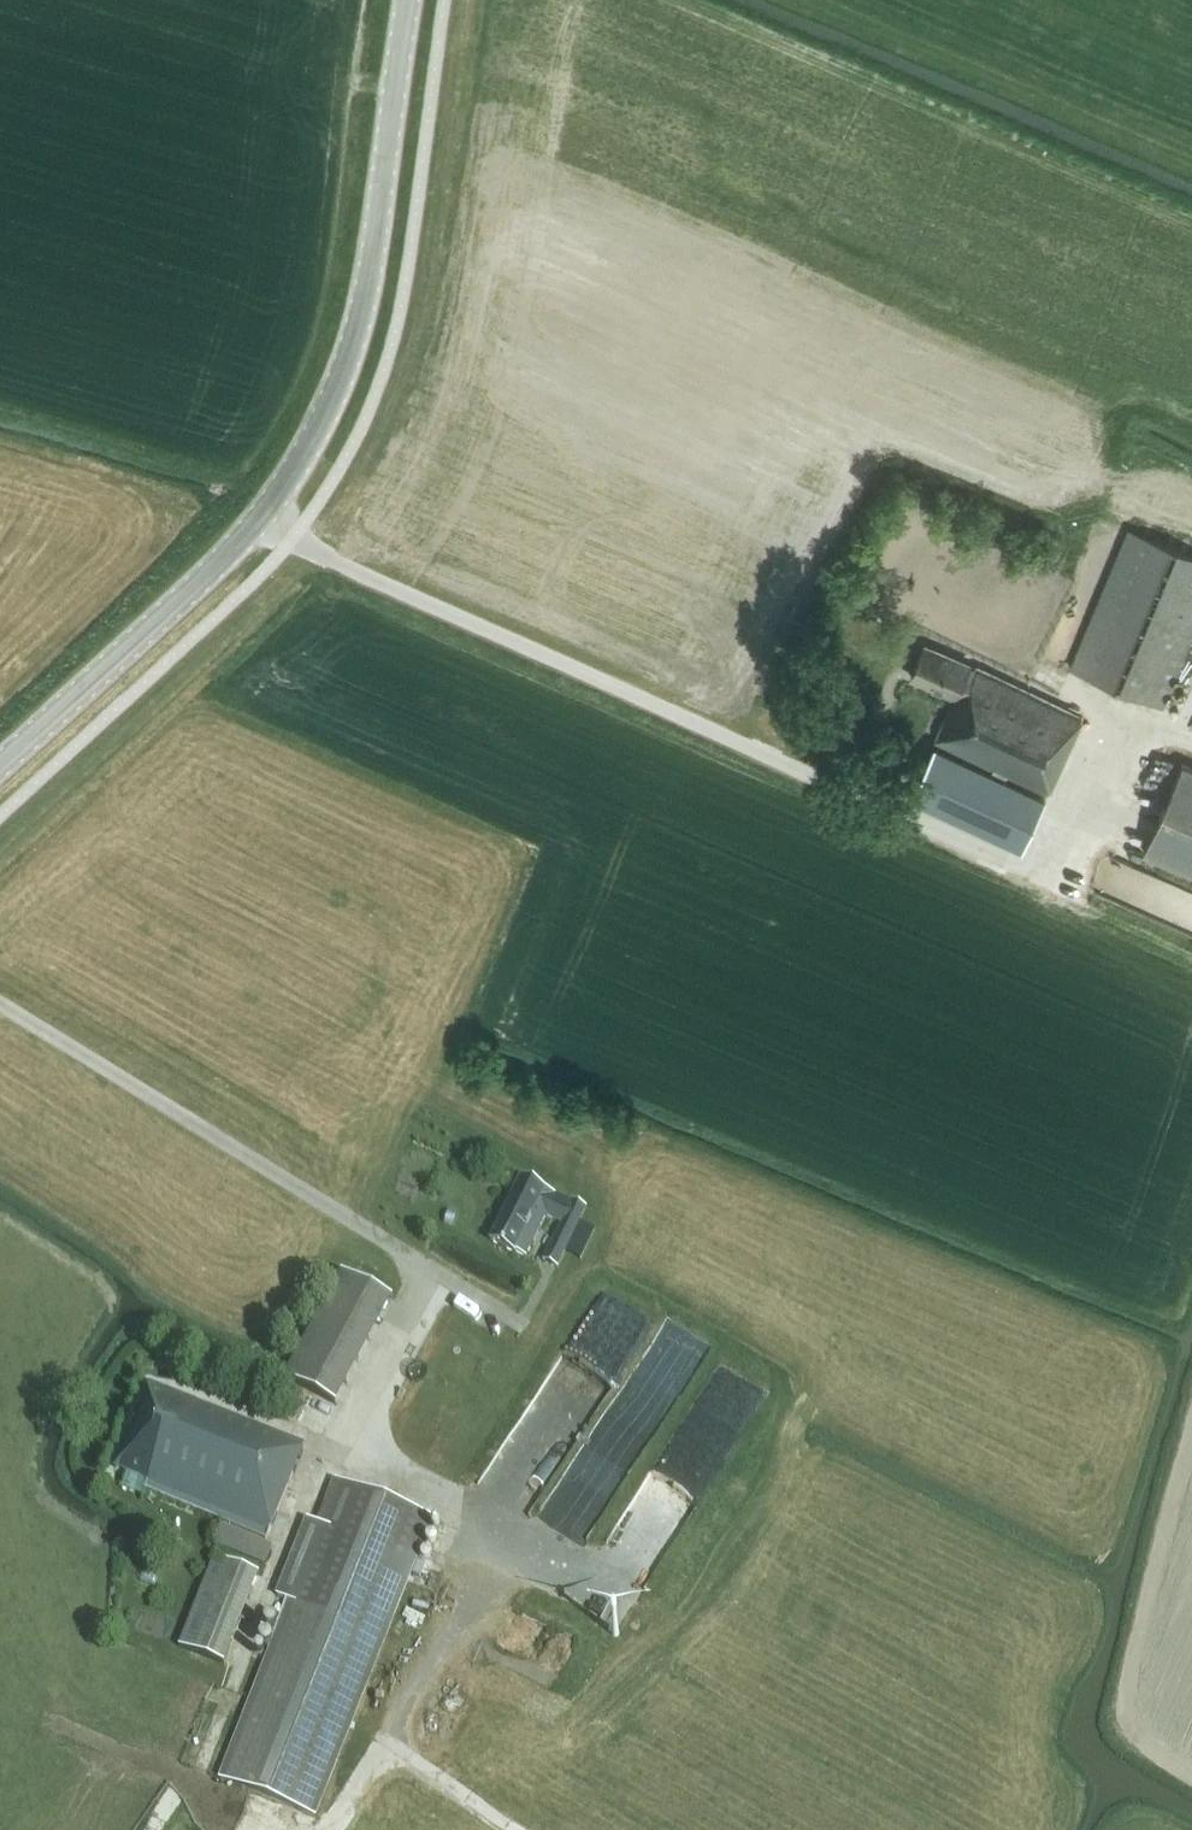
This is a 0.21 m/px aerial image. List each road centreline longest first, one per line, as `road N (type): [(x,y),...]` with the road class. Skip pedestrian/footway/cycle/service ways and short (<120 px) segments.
road 1 (tertiary): [(0,768),(237,542),(321,427),(360,319),(408,0)]
road 2 (track): [(469,1510),(508,1528),(358,1794)]
road 3 (track): [(385,1750),(515,1829)]

